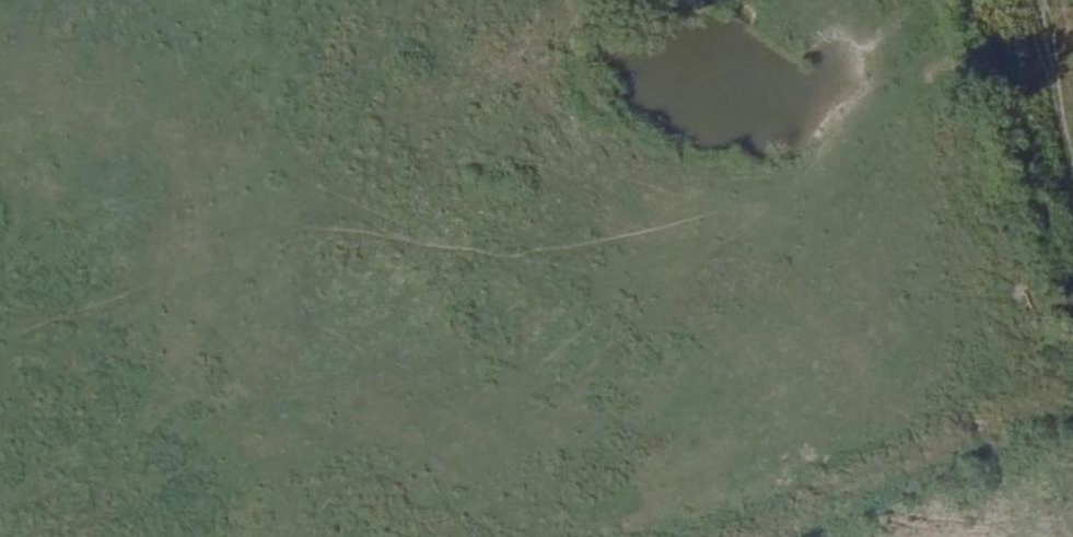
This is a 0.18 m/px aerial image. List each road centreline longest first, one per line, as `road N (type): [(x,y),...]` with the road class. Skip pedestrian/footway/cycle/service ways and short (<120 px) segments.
road 1 (track): [(1072,185),(1028,0)]

